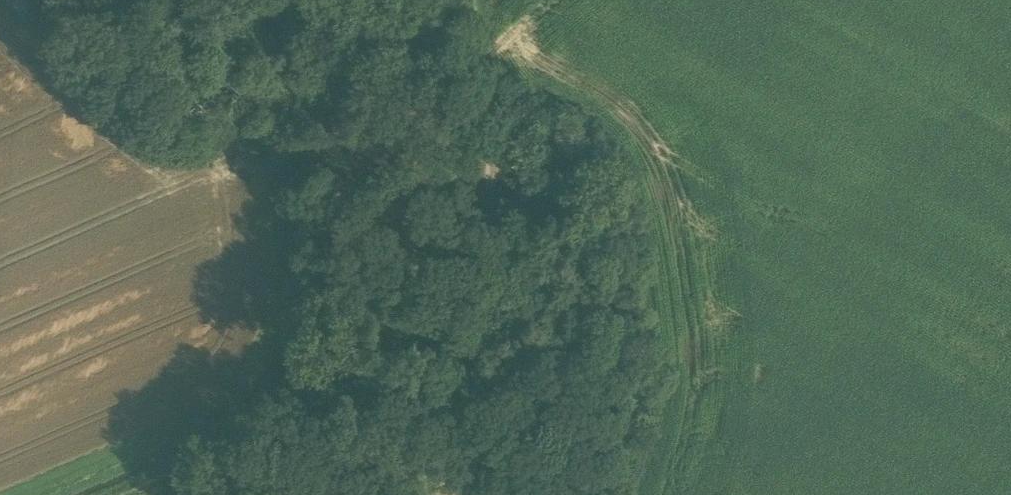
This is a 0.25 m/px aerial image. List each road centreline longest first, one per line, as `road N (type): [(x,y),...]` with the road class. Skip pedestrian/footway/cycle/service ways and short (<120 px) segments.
road 1 (unclassified): [(422,494),(425,394),(492,193),(492,125),(468,0)]

